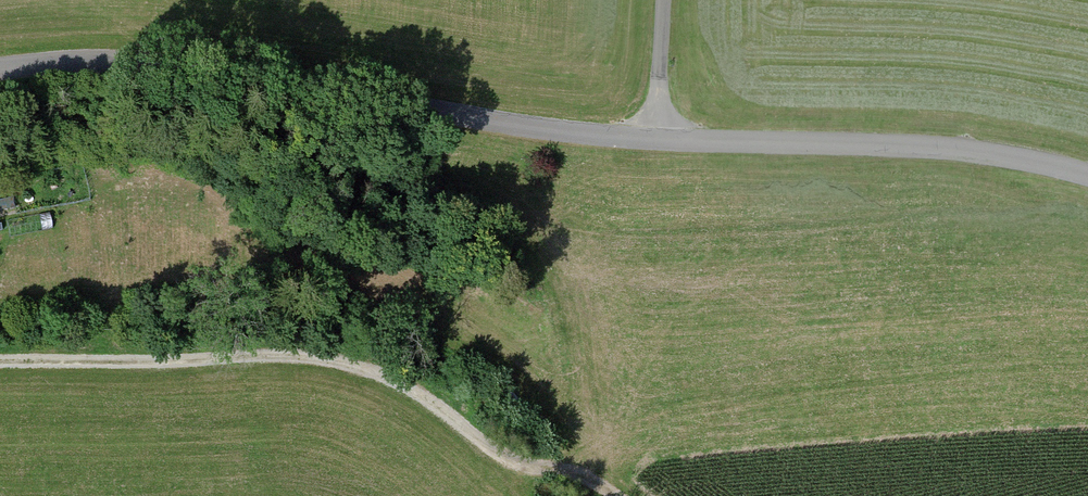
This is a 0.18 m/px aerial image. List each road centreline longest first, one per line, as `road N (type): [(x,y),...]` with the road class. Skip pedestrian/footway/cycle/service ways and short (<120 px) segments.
road 1 (unclassified): [(1087,176),(905,145),(652,141),(516,127),(169,69),(0,72)]
road 2 (track): [(0,364),(295,355),(342,362),(431,405),(536,495)]
road 3 (track): [(652,141),(662,0)]

